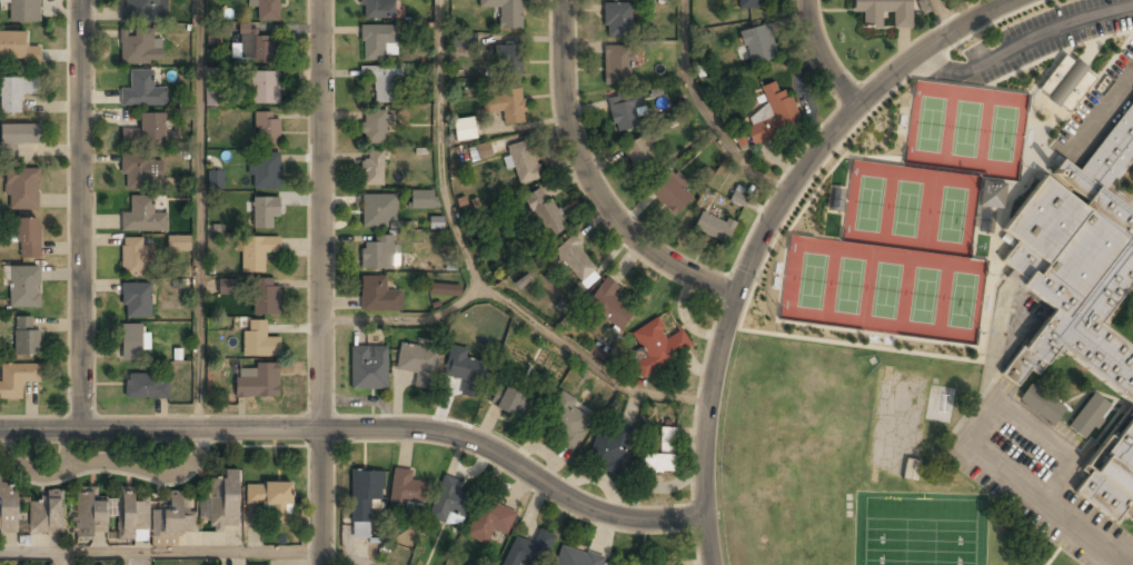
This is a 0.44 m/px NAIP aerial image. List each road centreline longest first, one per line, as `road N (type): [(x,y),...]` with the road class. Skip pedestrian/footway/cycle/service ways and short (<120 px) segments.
road 1 (residential): [(705,518),(620,518),(567,498),(457,433),(0,429)]
road 2 (residential): [(1015,0),(922,56),(863,106),(794,185),(761,241),(712,384),(704,482),(713,564)]
road 3 (residential): [(321,0),(322,564)]
road 4 (residential): [(80,0),(83,429)]
road 5 (residential): [(572,0),(572,89),(612,211),(665,257),(737,295)]

